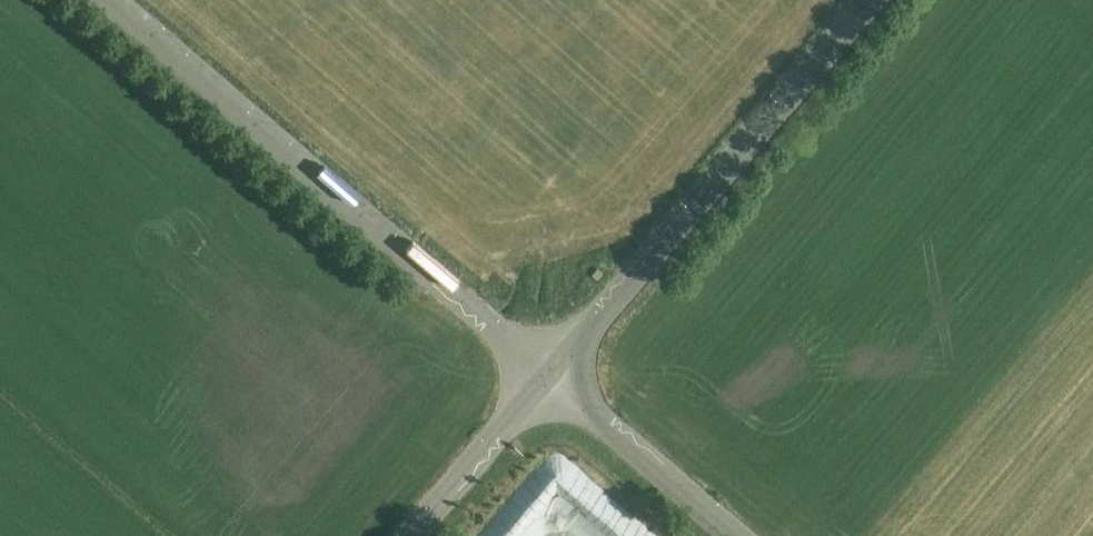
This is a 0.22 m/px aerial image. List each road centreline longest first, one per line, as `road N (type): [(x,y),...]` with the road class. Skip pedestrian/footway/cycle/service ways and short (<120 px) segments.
road 1 (unclassified): [(552,380),(109,0)]
road 2 (tertiary): [(552,380),(877,0)]
road 3 (unclassified): [(735,535),(552,380)]
road 4 (tertiary): [(419,535),(552,380)]

